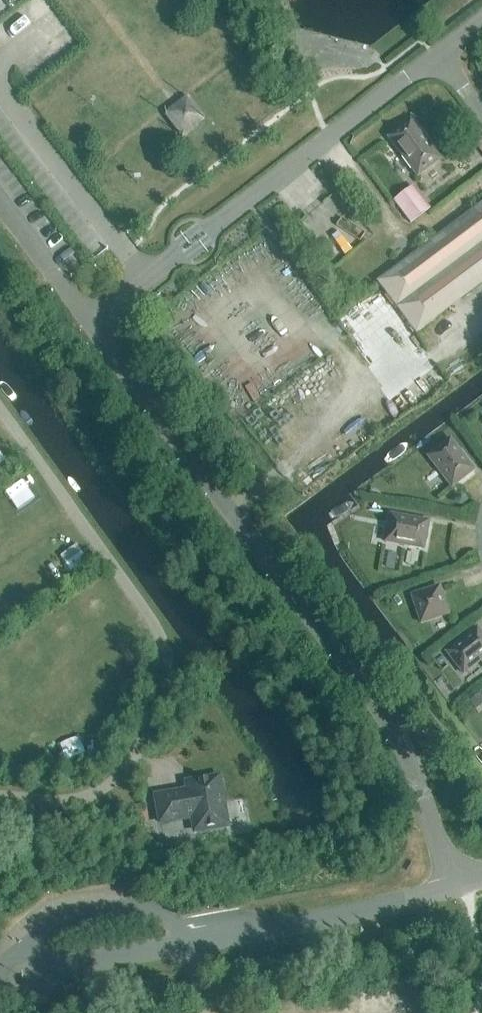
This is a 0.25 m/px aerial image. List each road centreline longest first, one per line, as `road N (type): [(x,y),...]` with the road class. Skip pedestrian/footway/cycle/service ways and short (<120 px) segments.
road 1 (unclassified): [(467,883),(438,841),(387,713),(91,322),(196,243)]
road 2 (unclassified): [(467,883),(48,970)]
road 3 (residential): [(196,243),(440,57)]

